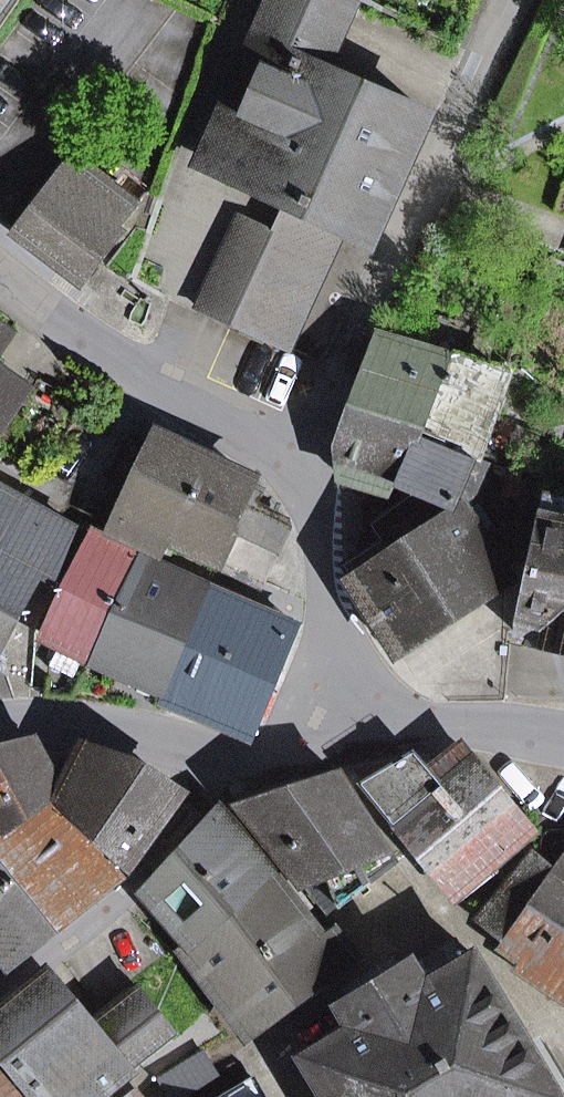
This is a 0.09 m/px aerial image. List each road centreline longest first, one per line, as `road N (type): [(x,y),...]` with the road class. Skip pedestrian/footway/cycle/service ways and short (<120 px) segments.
road 1 (residential): [(510,0),(297,465)]
road 2 (residential): [(297,465),(159,391),(0,276)]
road 3 (residential): [(241,759),(134,889),(0,989)]
road 4 (residential): [(346,736),(332,618),(297,465)]
road 5 (tertiary): [(0,723),(112,727),(241,759)]
road 6 (tertiary): [(346,736),(449,725),(563,735)]

